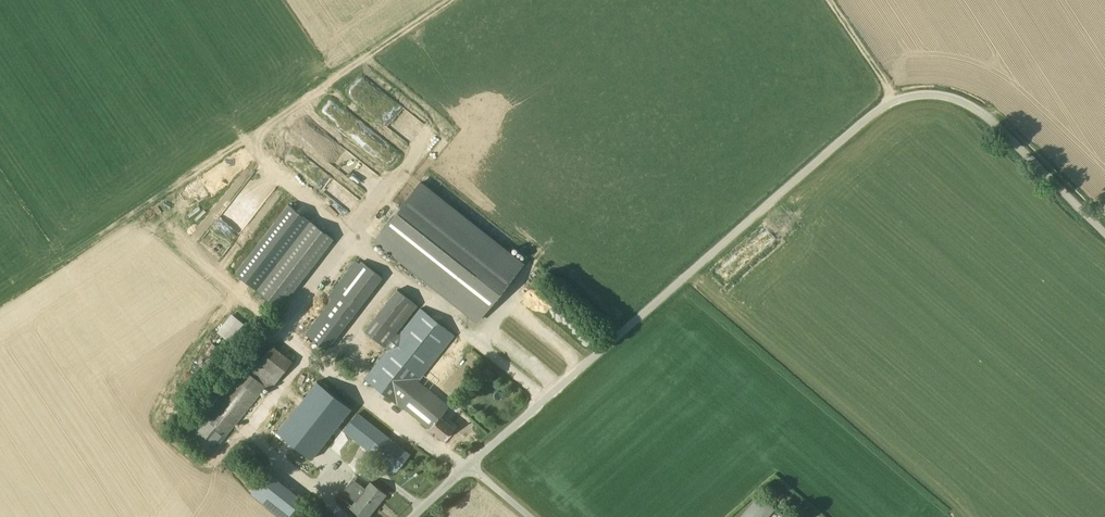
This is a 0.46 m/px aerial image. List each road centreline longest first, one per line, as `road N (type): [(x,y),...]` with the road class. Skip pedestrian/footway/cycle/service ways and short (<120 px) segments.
road 1 (unclassified): [(938,102),(910,105),(874,125),(468,463)]
road 2 (unclassified): [(938,102),(992,124),(1104,235)]

